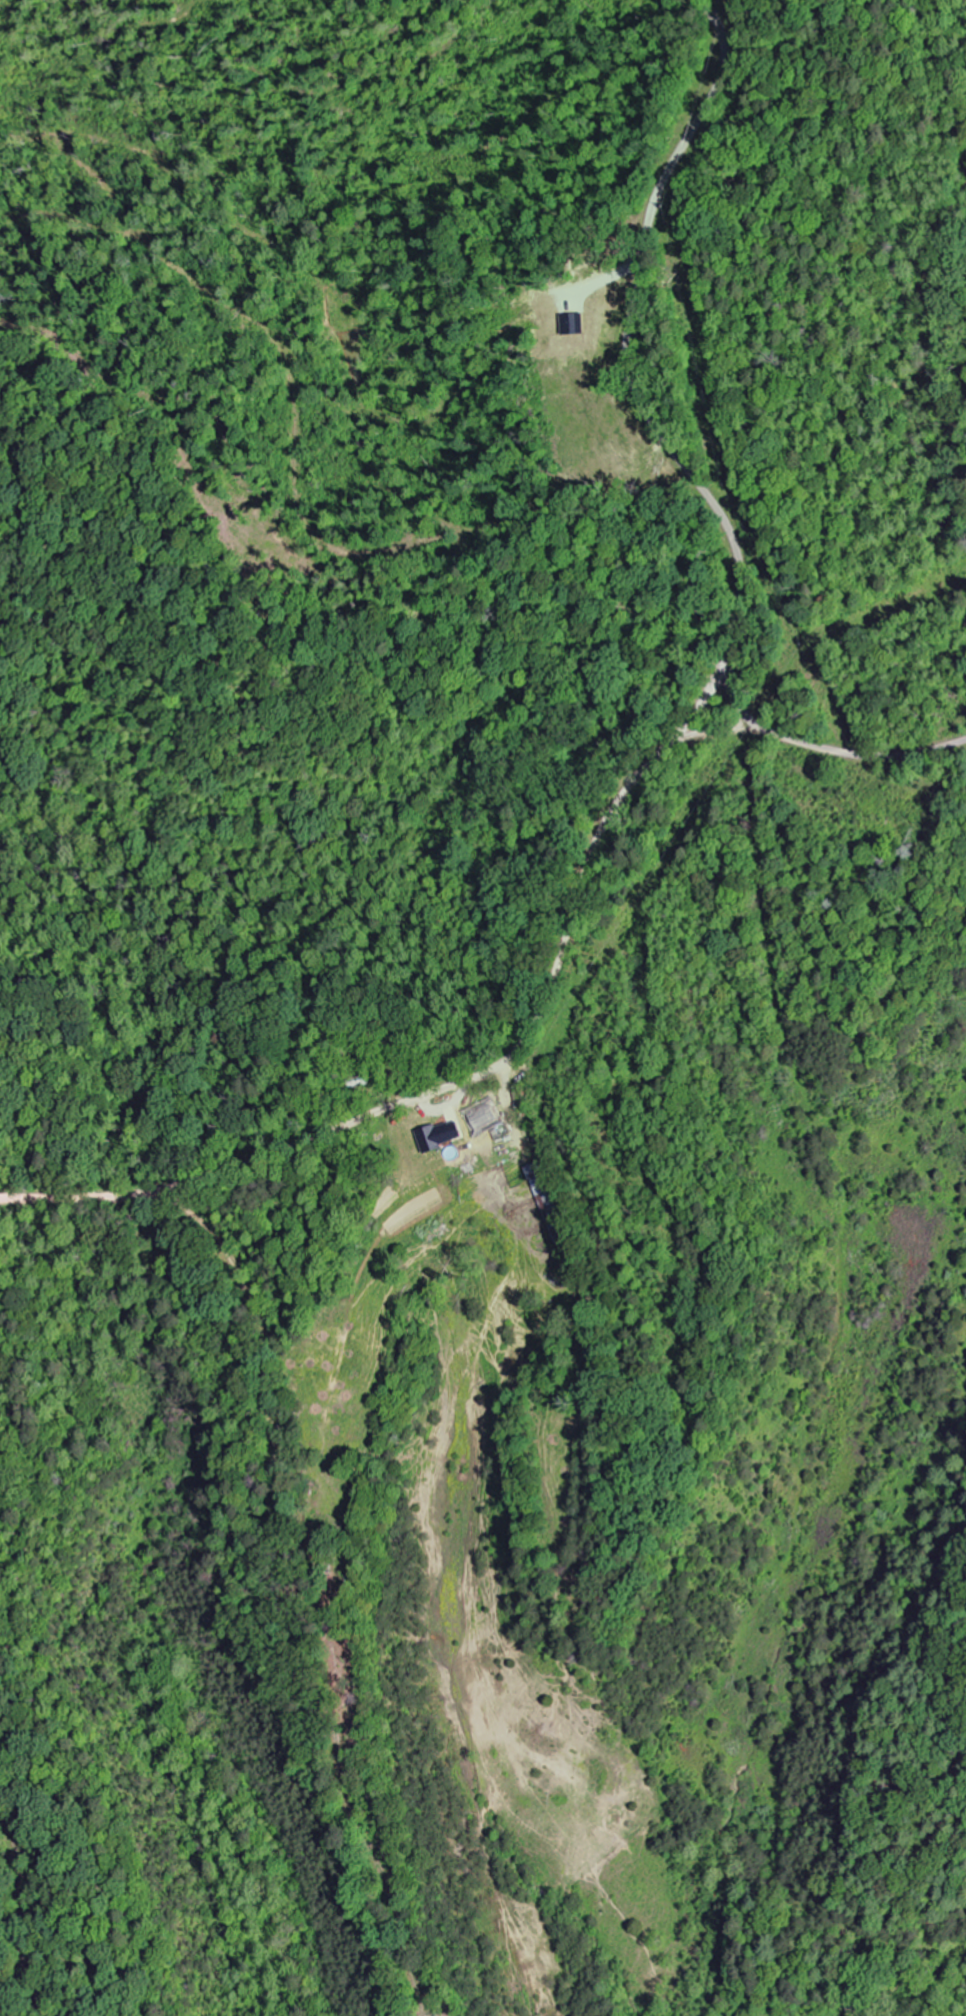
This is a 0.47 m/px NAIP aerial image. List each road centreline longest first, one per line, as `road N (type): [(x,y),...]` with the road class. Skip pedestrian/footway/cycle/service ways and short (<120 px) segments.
road 1 (residential): [(0,1201),(168,1191),(498,1069),(542,1017),(591,861),(631,788),(675,738),(762,730)]
road 2 (residential): [(705,0),(721,26),(724,70),(664,181),(629,354),(649,417),(714,502),(738,551),(739,608),(727,669),(675,738)]
road 3 (residential): [(762,730),(796,869),(778,979),(802,1108),(844,1256),(887,1297),(896,1337),(885,1378),(887,1469)]
road 4 (residential): [(965,740),(862,757),(762,730)]

